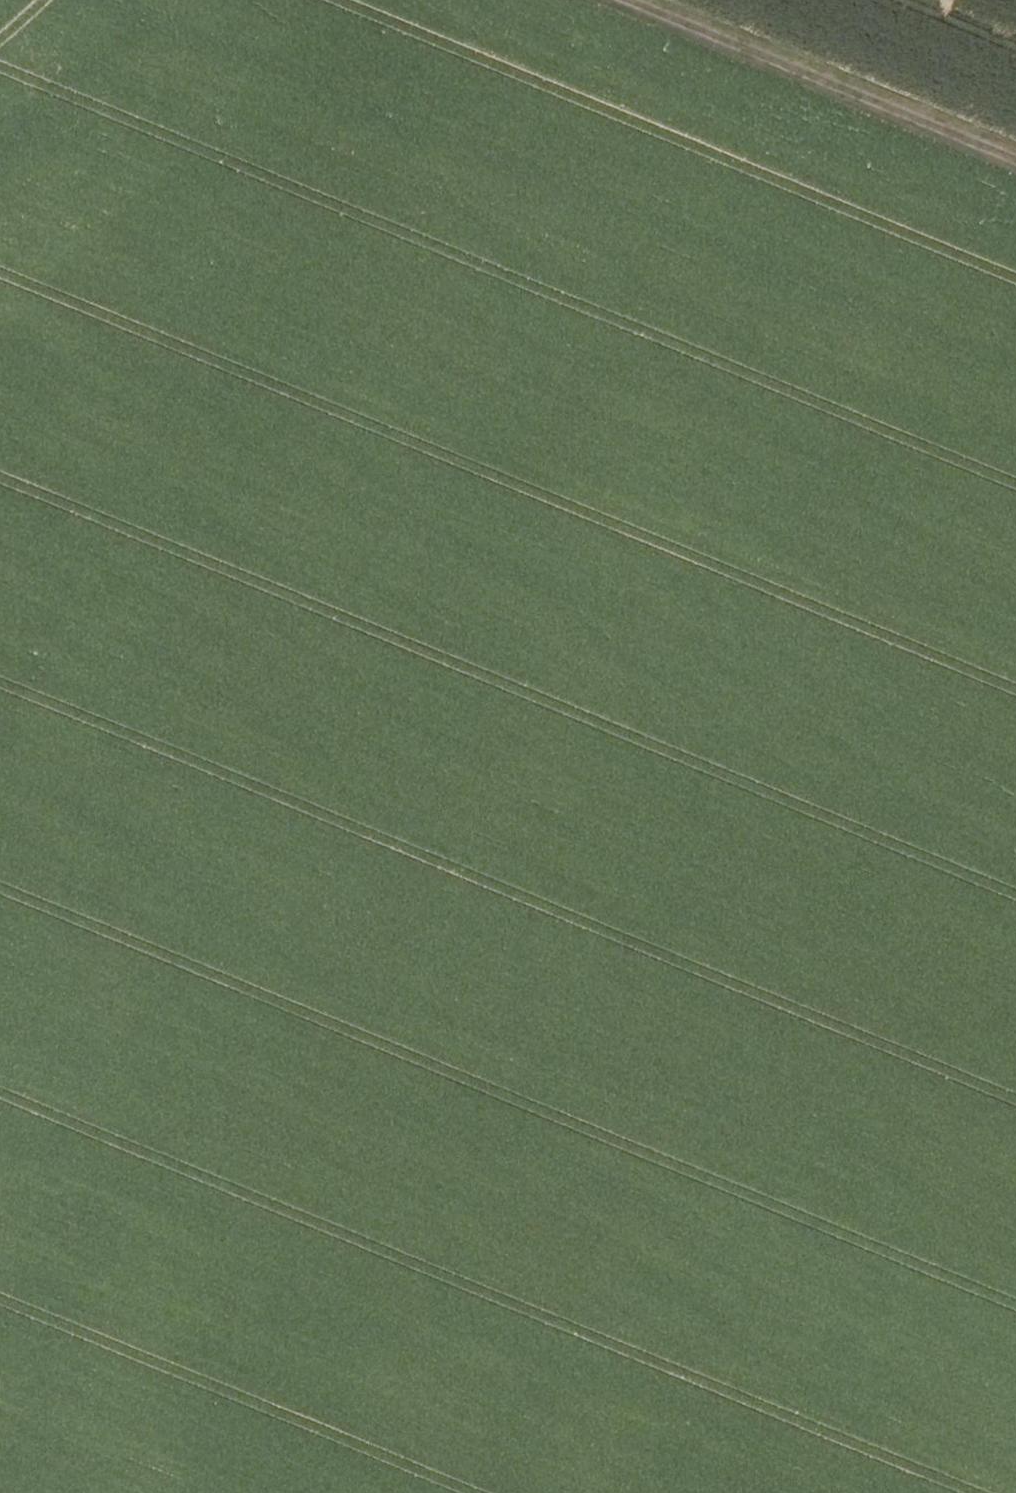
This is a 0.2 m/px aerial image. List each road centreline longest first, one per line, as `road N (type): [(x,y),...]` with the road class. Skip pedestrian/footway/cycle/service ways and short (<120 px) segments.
road 1 (track): [(675,0),(1015,143)]

